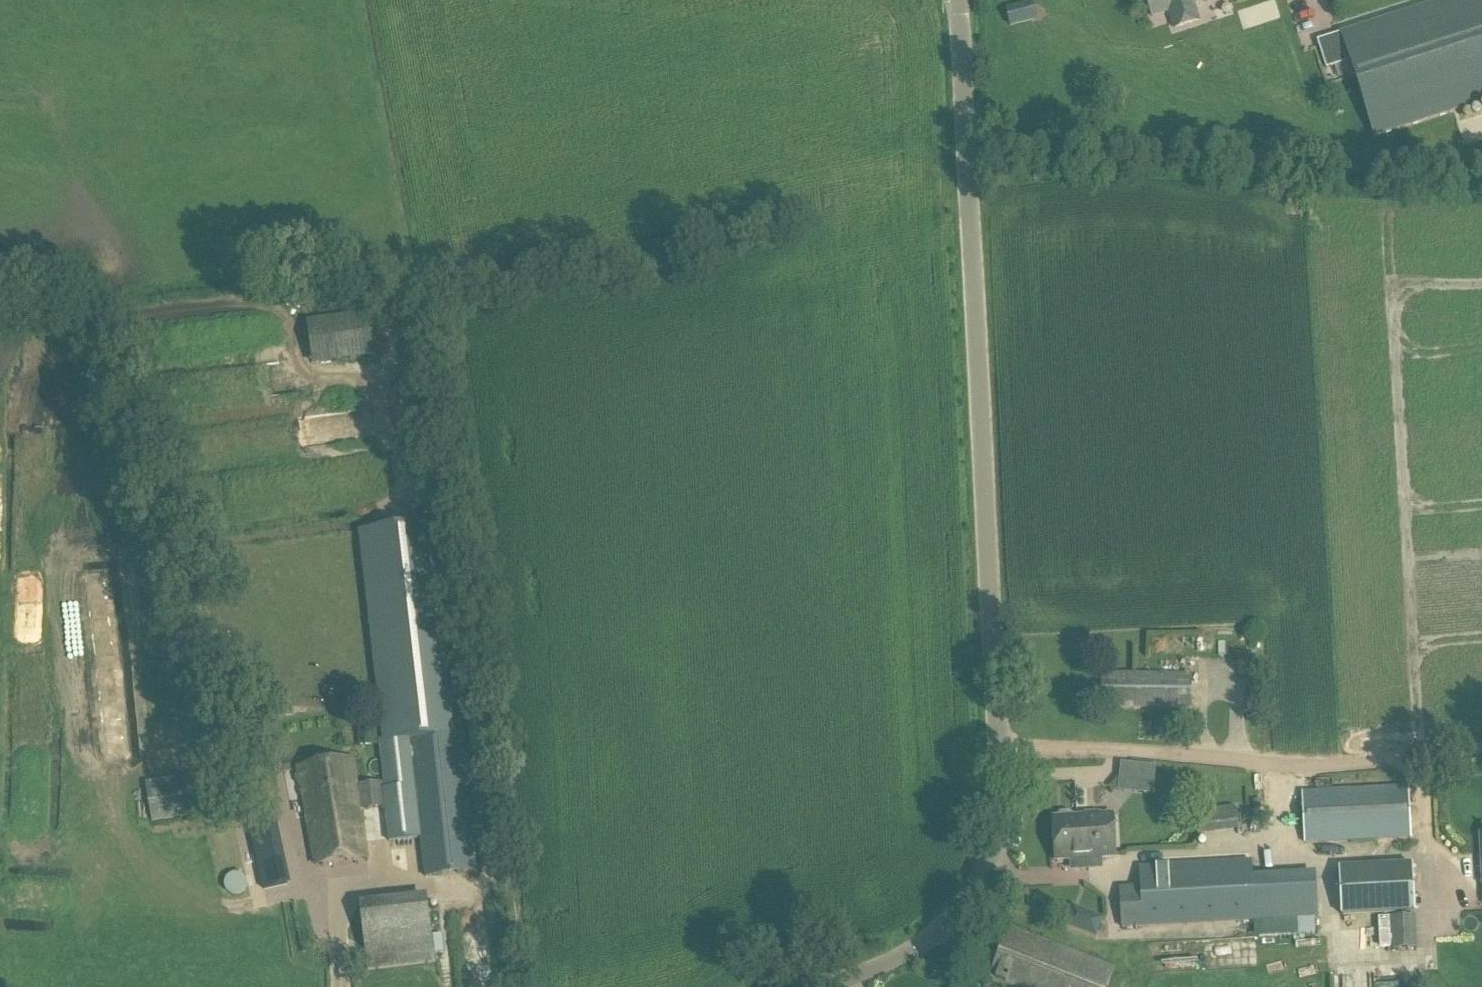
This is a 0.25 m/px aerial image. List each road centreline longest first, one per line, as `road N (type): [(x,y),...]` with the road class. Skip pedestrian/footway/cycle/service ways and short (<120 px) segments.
road 1 (unclassified): [(959,0),(992,641),(997,805),(991,849),(975,891),(925,941),(814,986)]
road 2 (track): [(995,748),(1283,765),(1481,749)]

